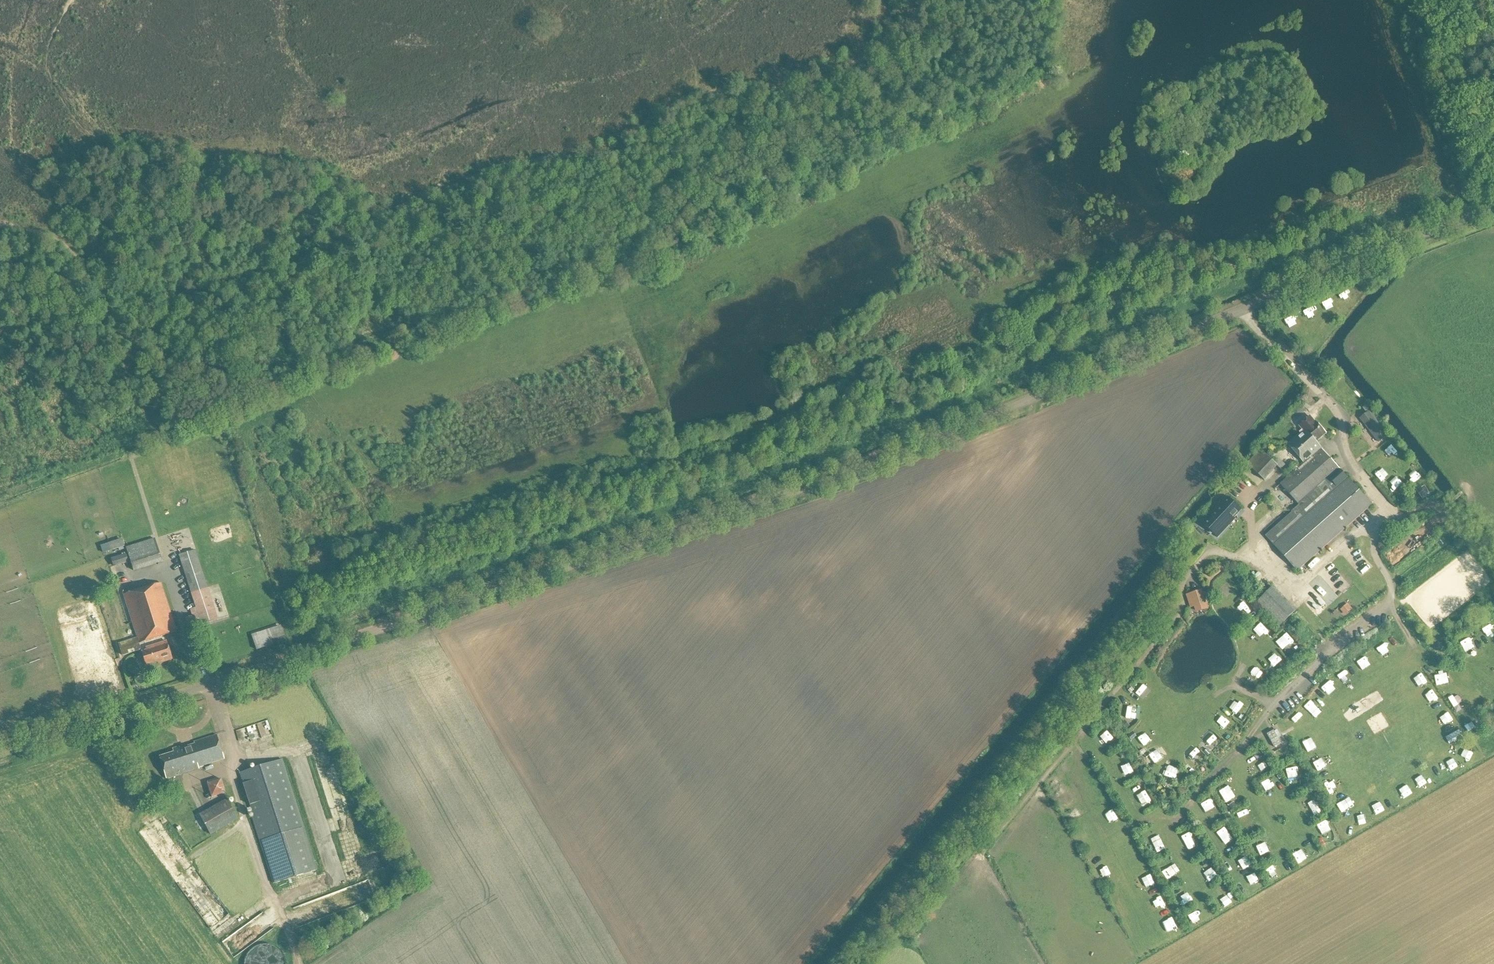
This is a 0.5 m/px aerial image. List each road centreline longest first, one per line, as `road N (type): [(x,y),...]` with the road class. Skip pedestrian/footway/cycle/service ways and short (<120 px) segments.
road 1 (unclassified): [(0,755),(796,492),(1493,212)]

